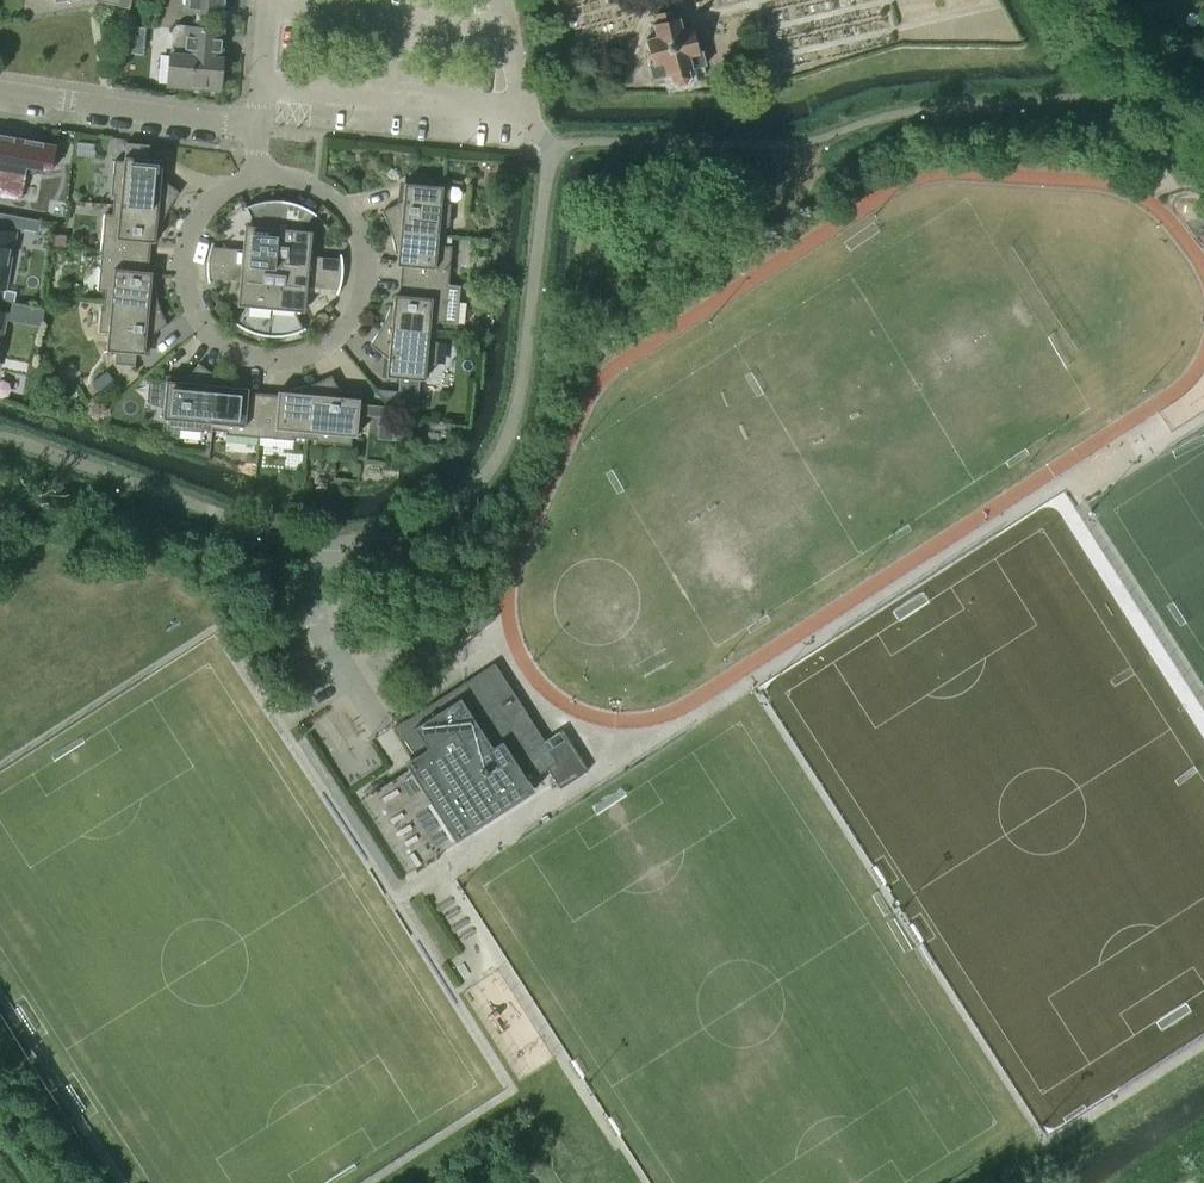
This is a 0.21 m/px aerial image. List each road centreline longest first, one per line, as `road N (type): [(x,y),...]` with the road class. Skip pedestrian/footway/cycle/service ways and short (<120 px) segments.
road 1 (residential): [(257,180),(225,193),(200,217),(185,248),(183,282),(192,315),(214,342),(243,360),(277,366),(311,359),(340,341),(361,313),(370,280),(366,246),(350,215),(324,192),(292,180)]
road 2 (residential): [(258,128),(0,97)]
road 3 (tertiary): [(1203,126),(1142,97),(1112,64),(1074,0)]
road 4 (residential): [(258,128),(272,104),(278,0)]

